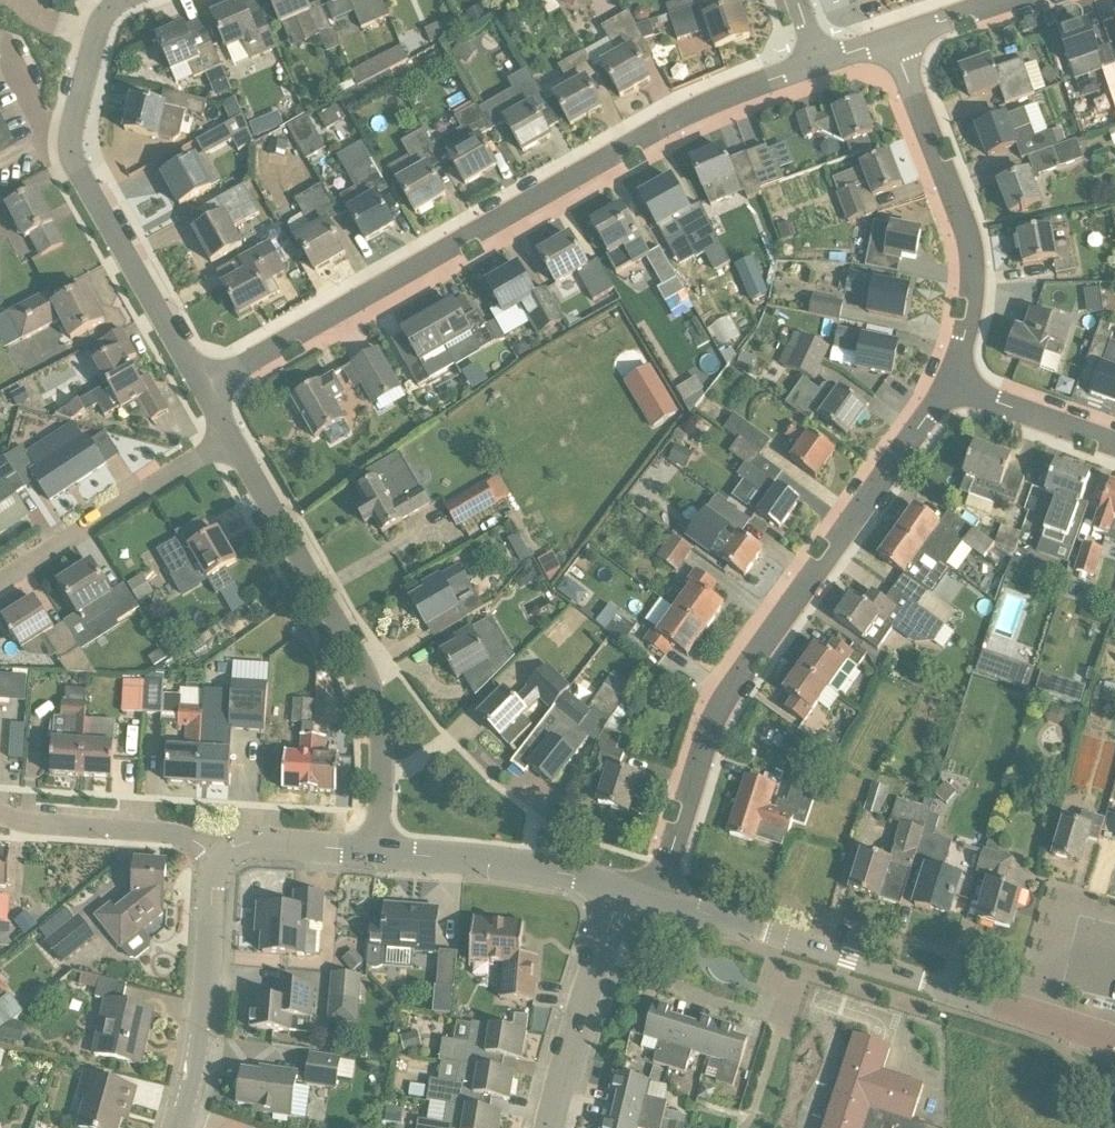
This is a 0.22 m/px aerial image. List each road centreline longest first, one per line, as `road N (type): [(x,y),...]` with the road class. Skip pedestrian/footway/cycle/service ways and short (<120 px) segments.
road 1 (residential): [(207,389),(687,115),(812,66)]
road 2 (residential): [(664,900),(714,726),(734,687),(947,385)]
road 3 (residential): [(1114,1041),(664,900)]
road 4 (residential): [(377,852),(381,744),(369,685),(232,436)]
road 5 (residential): [(207,389),(74,156),(94,33),(123,0)]
road 6 (residential): [(947,385),(970,332),(975,284),(897,41)]
road 7 (residential): [(0,580),(232,436)]
road 8 (residential): [(183,1127),(222,857)]
road 9 (residential): [(625,888),(549,870),(377,852)]
road 10 (residential): [(556,1127),(625,888)]
road 11 (residential): [(222,857),(171,832),(29,825),(0,812)]
road 12 (residential): [(1114,446),(947,385)]
road 13 (residential): [(377,852),(258,844),(222,857)]
road 14 (residential): [(897,41),(1014,0)]

